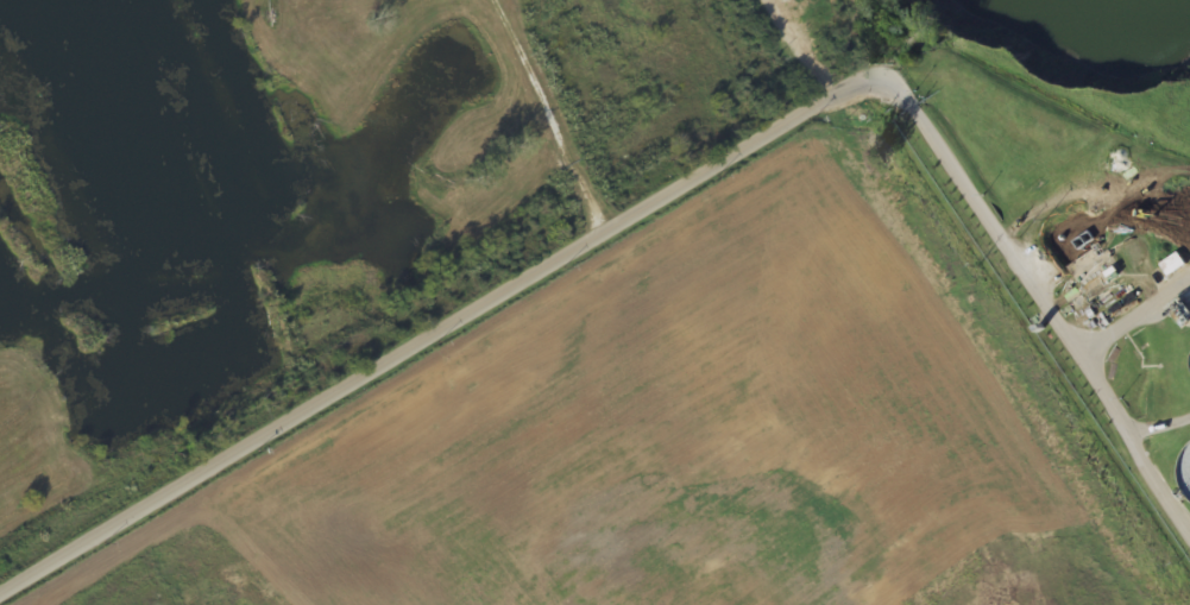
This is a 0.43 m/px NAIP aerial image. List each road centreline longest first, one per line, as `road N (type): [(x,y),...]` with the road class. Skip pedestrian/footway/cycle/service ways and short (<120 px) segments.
road 1 (residential): [(0,597),(887,75),(1189,525)]

